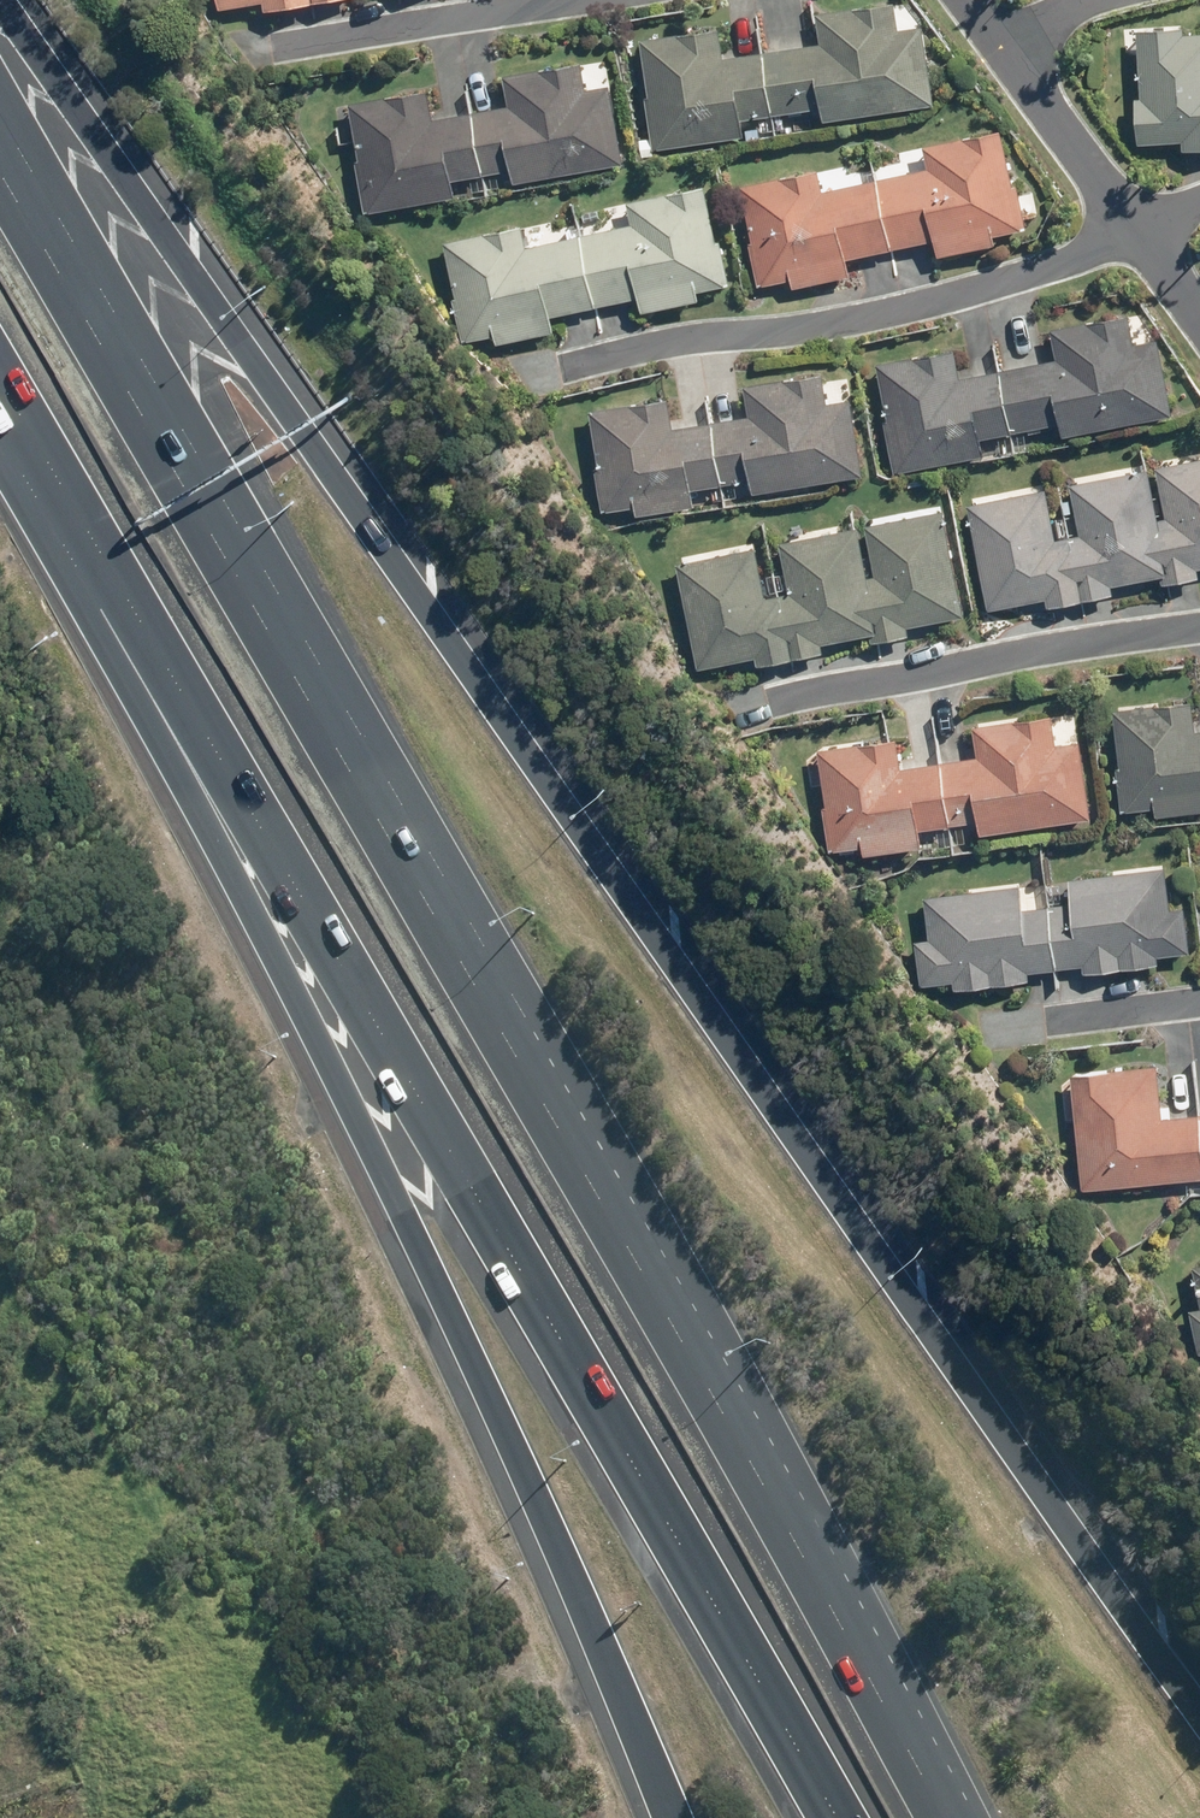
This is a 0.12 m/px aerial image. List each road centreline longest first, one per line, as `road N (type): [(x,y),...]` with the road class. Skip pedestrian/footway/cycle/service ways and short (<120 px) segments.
road 1 (motorway): [(0,27),(1199,1656)]
road 2 (motorway): [(0,119),(797,1546),(935,1817)]
road 3 (motorway): [(838,1817),(702,1574),(110,605)]
road 4 (motorway): [(672,1817),(615,1680),(110,605)]
road 5 (residential): [(562,370),(636,348),(818,331),(1131,236)]
road 6 (residential): [(772,695),(1199,625)]
road 7 (residential): [(243,54),(571,0)]
road 8 (residential): [(1002,49),(1131,236)]
road 9 (motorway): [(110,605),(0,417)]
road 10 (residential): [(1026,1022),(1199,1000)]
road 11 (residential): [(1116,0),(1002,49)]
road 12 (residential): [(1131,236),(1199,337)]

